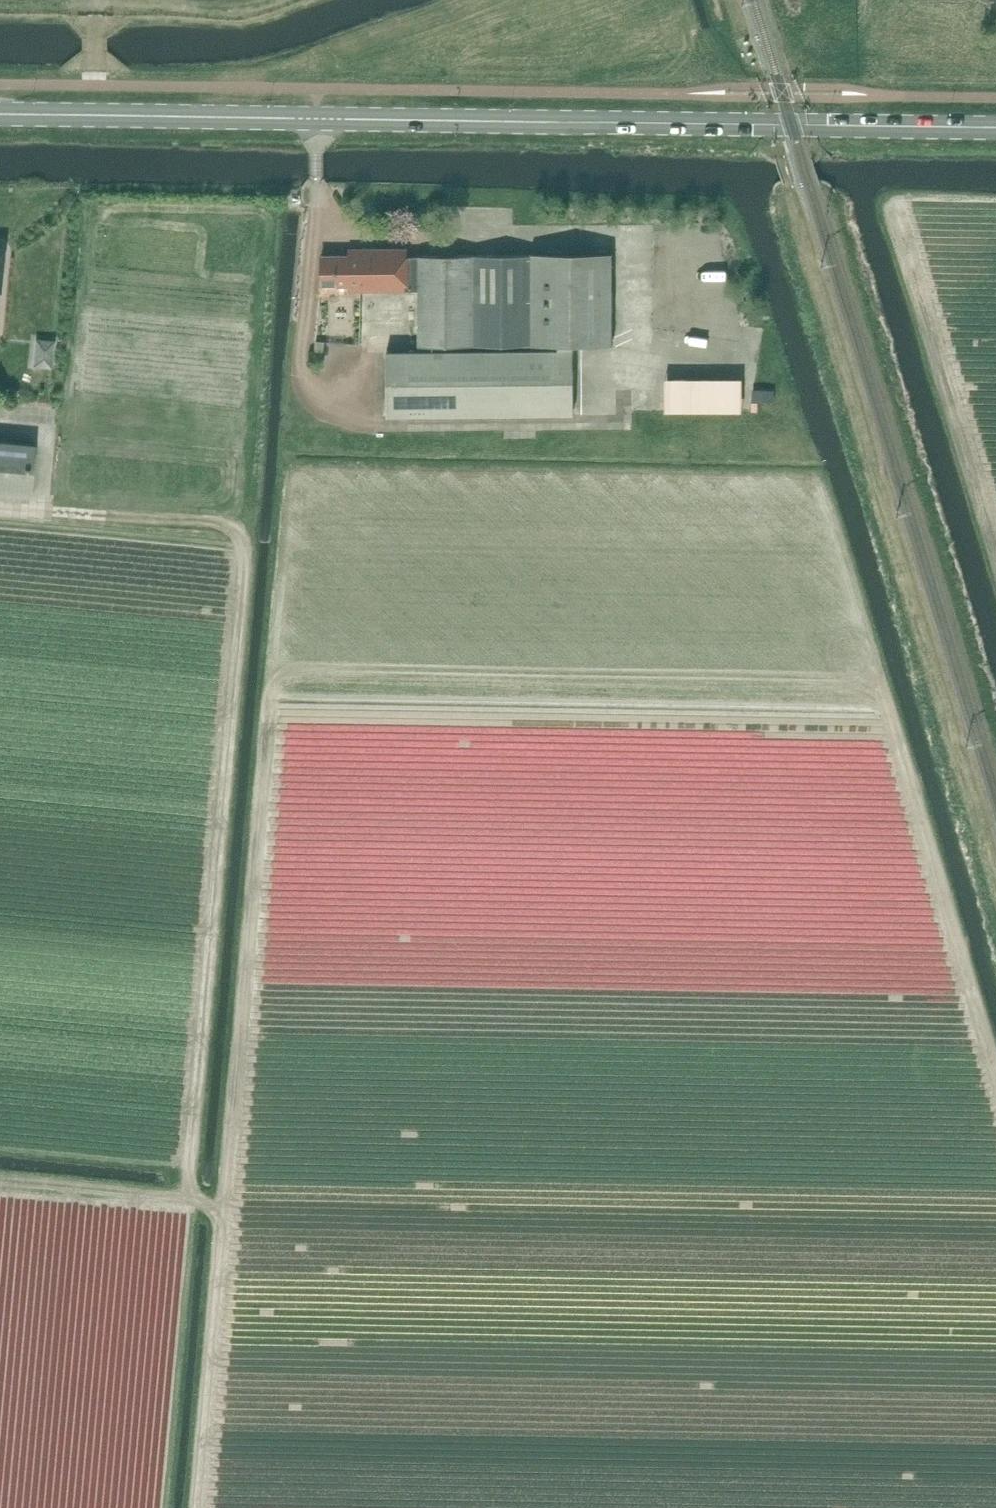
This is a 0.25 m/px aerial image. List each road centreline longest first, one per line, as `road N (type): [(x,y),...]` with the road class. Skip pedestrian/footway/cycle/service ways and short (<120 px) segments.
road 1 (tertiary): [(0,114),(995,128)]
road 2 (track): [(283,0),(250,12),(214,12),(0,1)]

